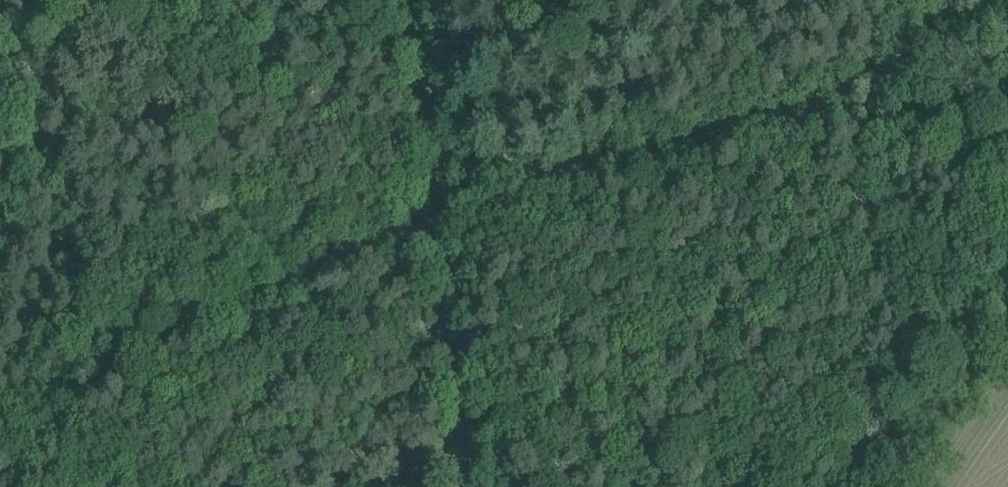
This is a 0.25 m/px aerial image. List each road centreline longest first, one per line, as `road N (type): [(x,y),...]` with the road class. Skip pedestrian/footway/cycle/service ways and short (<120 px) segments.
road 1 (track): [(985,0),(864,78),(810,100),(537,177),(434,196)]
road 2 (unclassified): [(466,486),(416,0)]

